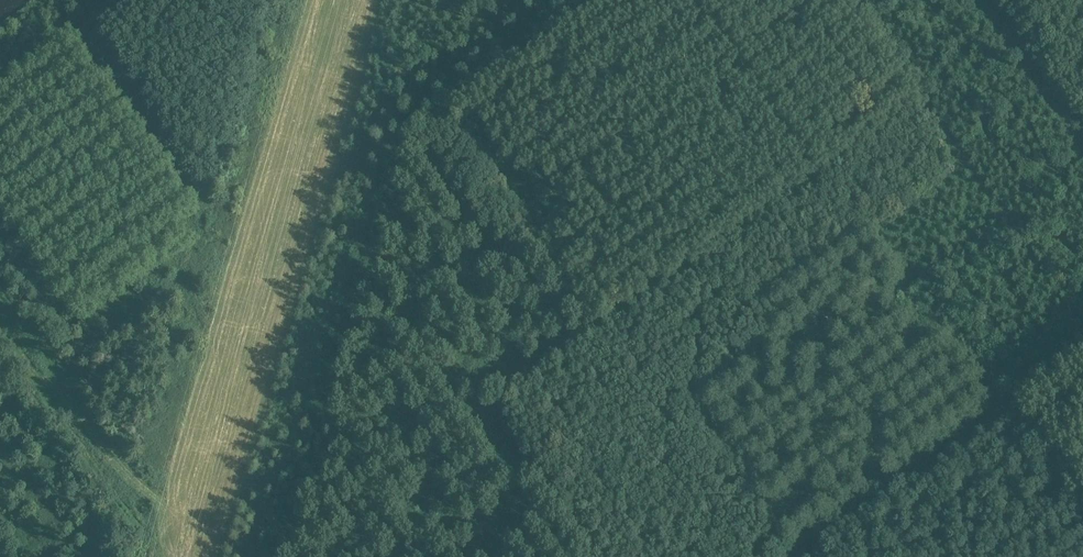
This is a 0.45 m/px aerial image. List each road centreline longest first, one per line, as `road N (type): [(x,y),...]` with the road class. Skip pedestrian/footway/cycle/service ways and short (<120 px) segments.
road 1 (track): [(67,0),(154,136),(237,238),(150,556)]
road 2 (track): [(1082,358),(803,556)]
road 3 (track): [(178,556),(168,507),(140,485),(58,378),(38,379),(0,326)]
road 4 (track): [(1082,143),(984,0)]

